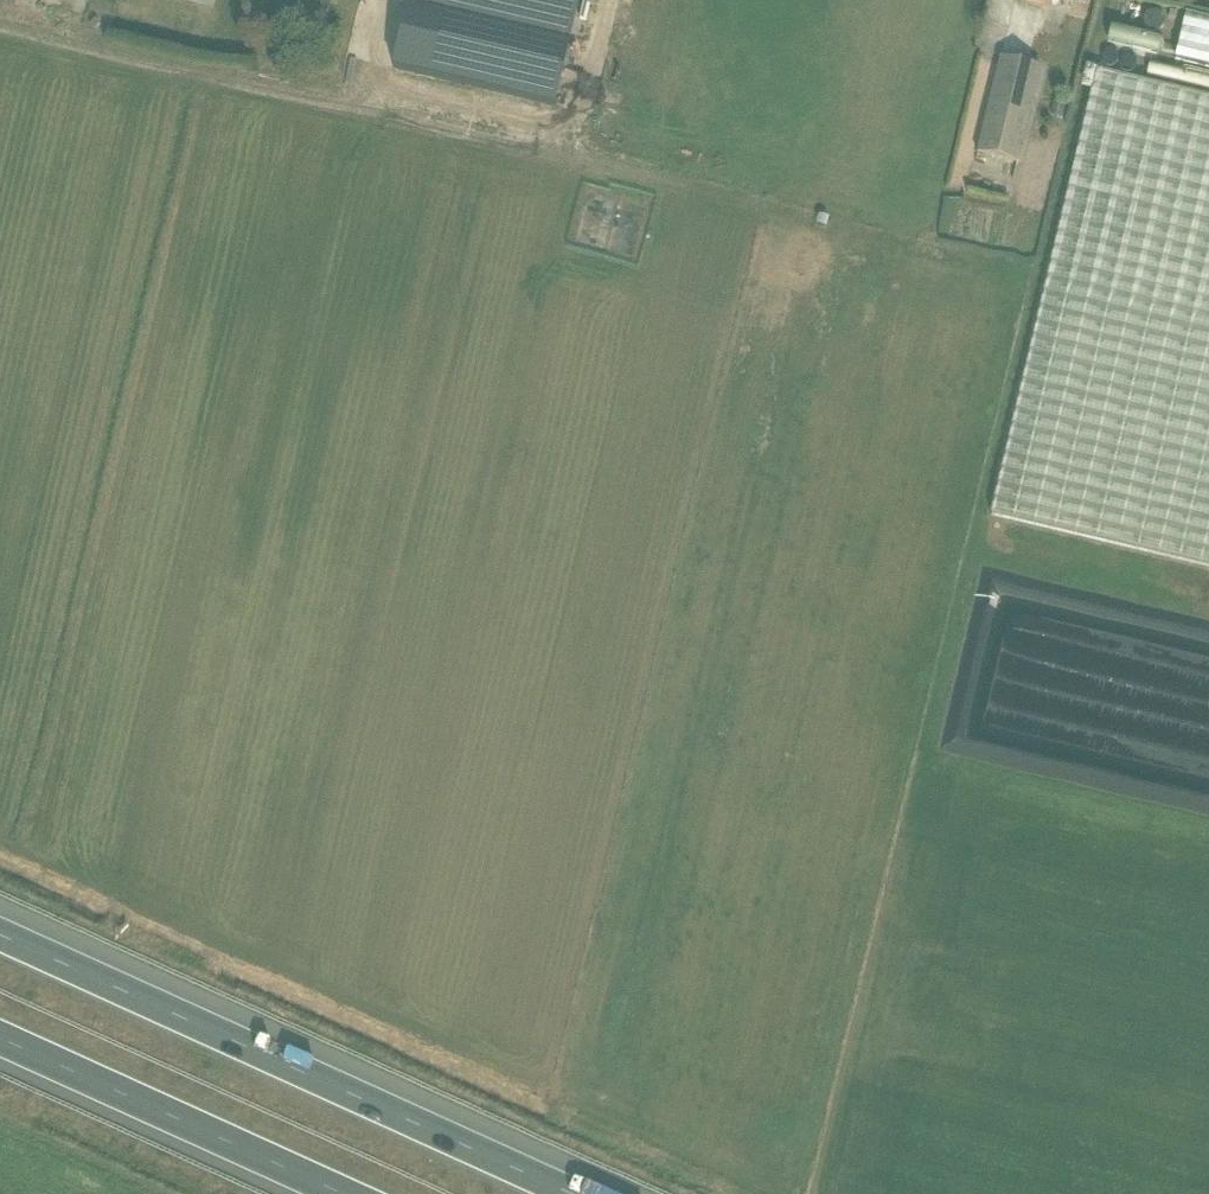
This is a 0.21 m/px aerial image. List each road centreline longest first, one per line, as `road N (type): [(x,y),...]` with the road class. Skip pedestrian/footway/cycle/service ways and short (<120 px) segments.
road 1 (motorway): [(599,1193),(0,923)]
road 2 (motorway): [(0,1030),(357,1193)]

